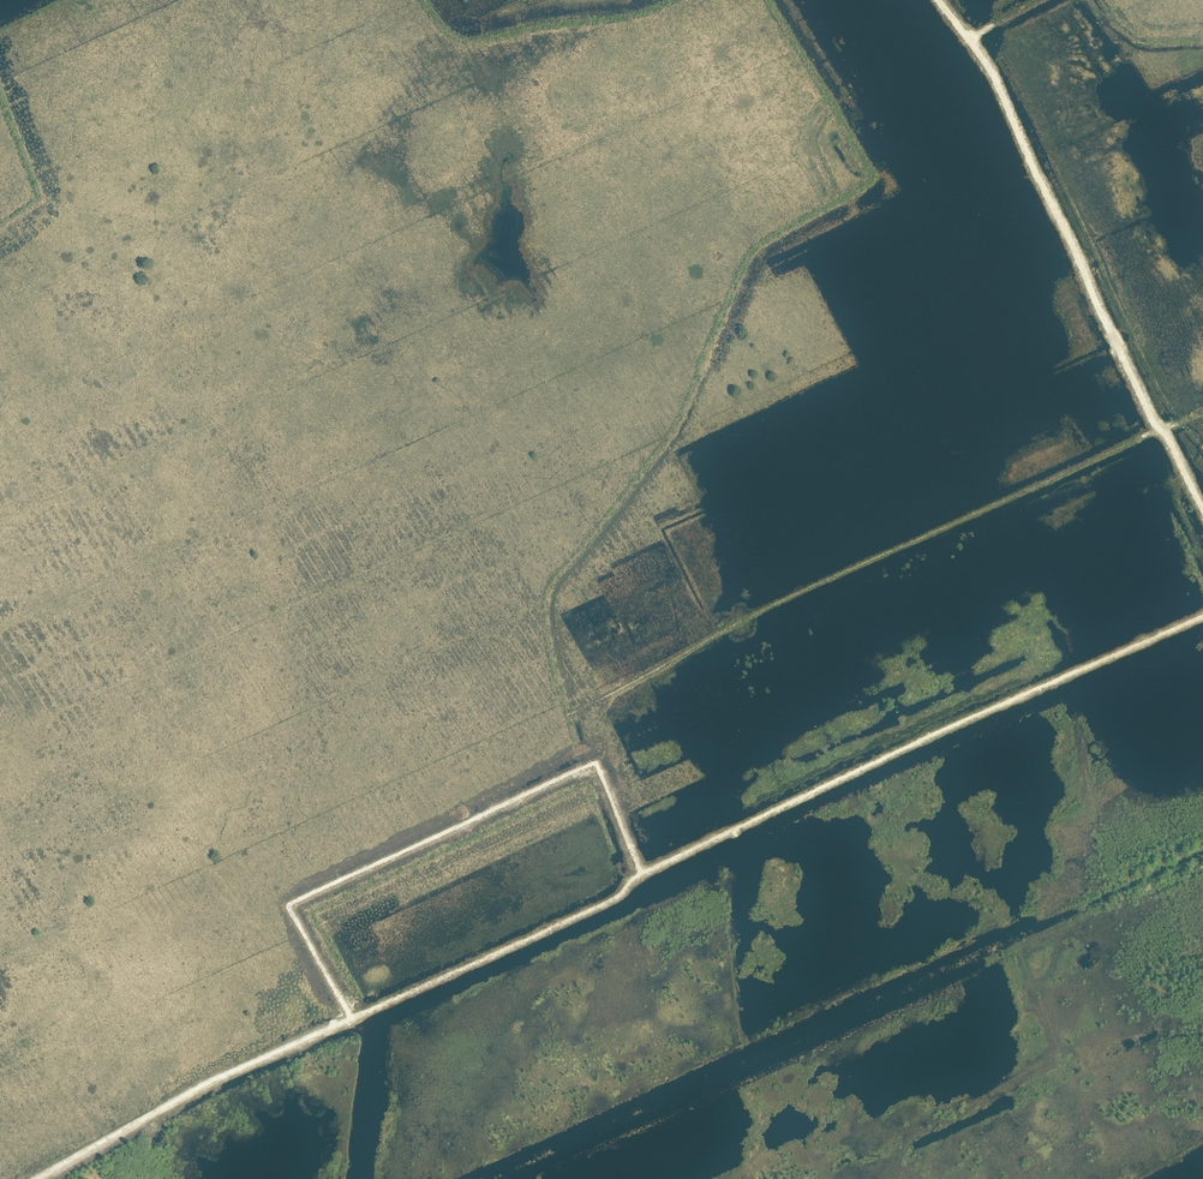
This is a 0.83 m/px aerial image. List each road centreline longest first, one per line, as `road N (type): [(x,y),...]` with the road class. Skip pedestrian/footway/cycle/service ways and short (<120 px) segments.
road 1 (track): [(1202,411),(812,588),(572,714)]
road 2 (track): [(1202,512),(1146,409),(986,65),(936,0)]

